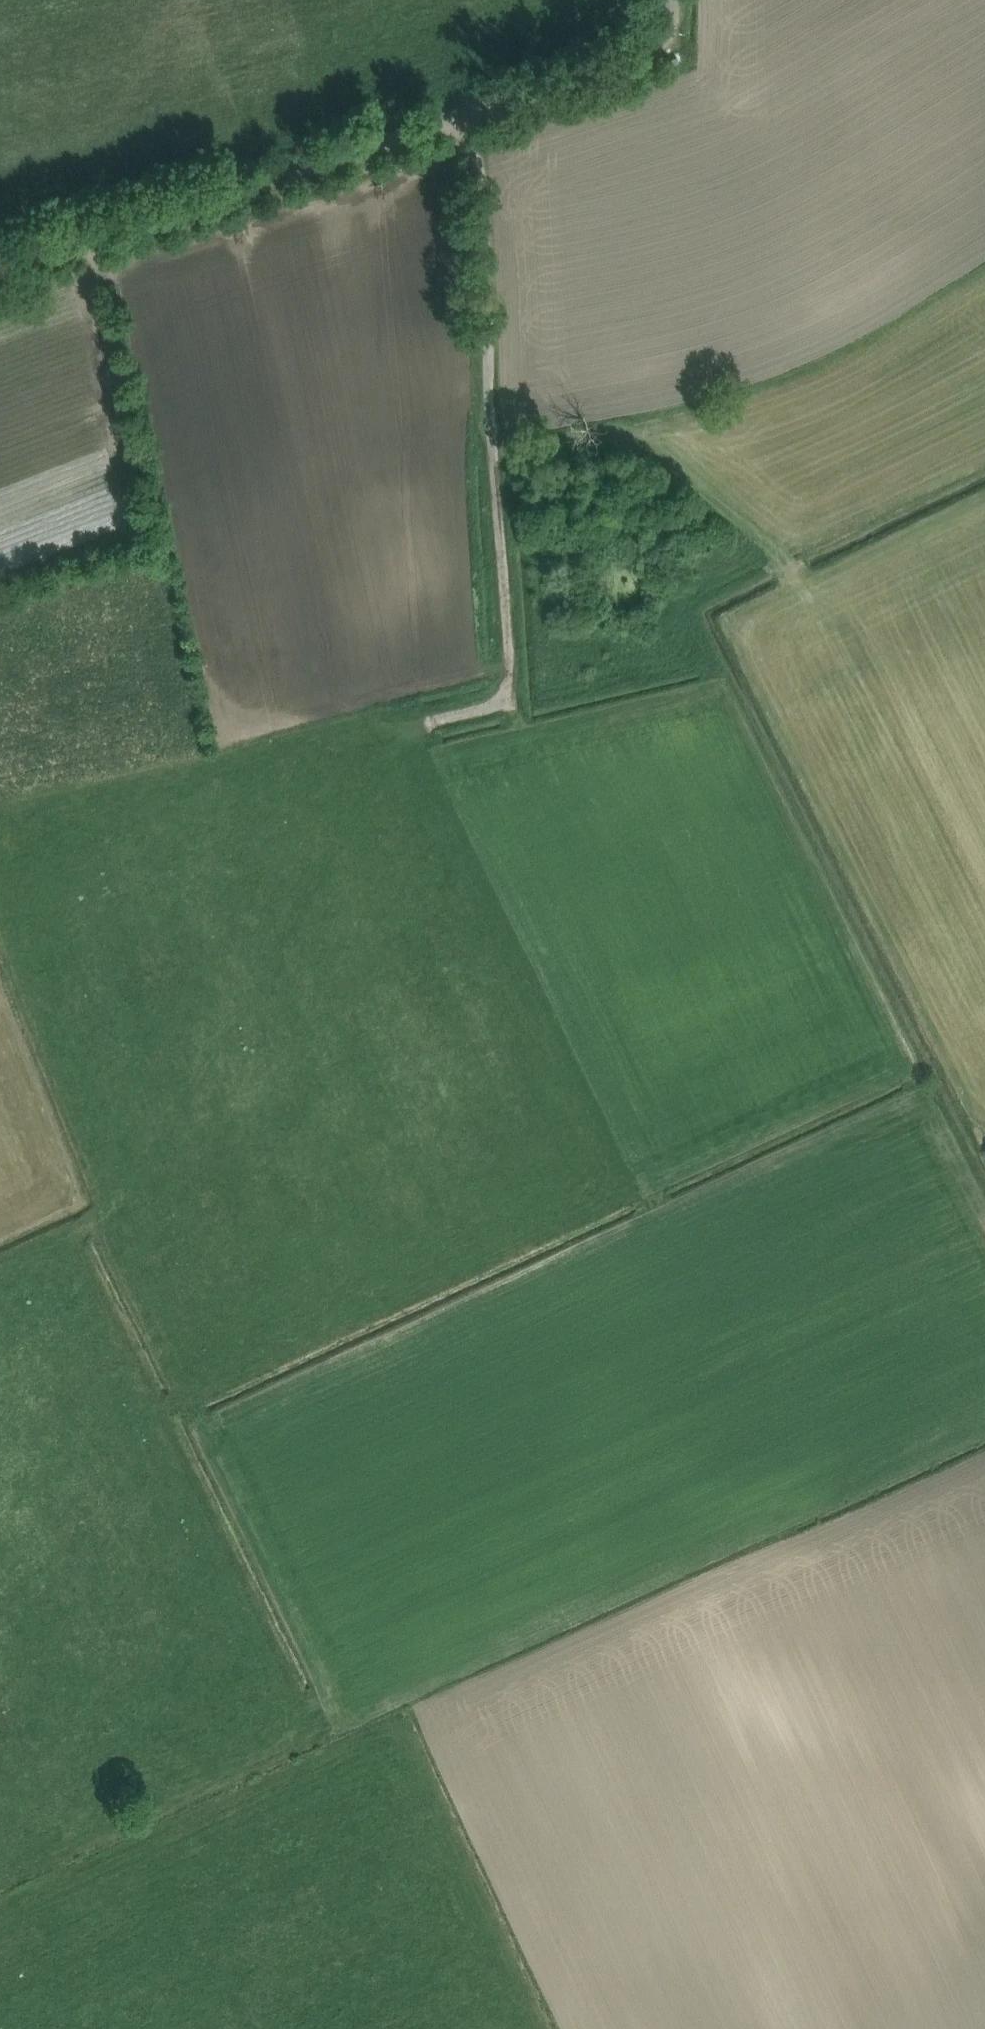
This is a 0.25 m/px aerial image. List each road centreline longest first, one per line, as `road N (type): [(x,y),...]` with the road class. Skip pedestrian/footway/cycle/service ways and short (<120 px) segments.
road 1 (unclassified): [(454,726),(504,709),(518,673),(485,121)]
road 2 (unclassified): [(0,281),(485,121)]
road 3 (unclassified): [(485,121),(663,56),(683,34),(683,0)]

